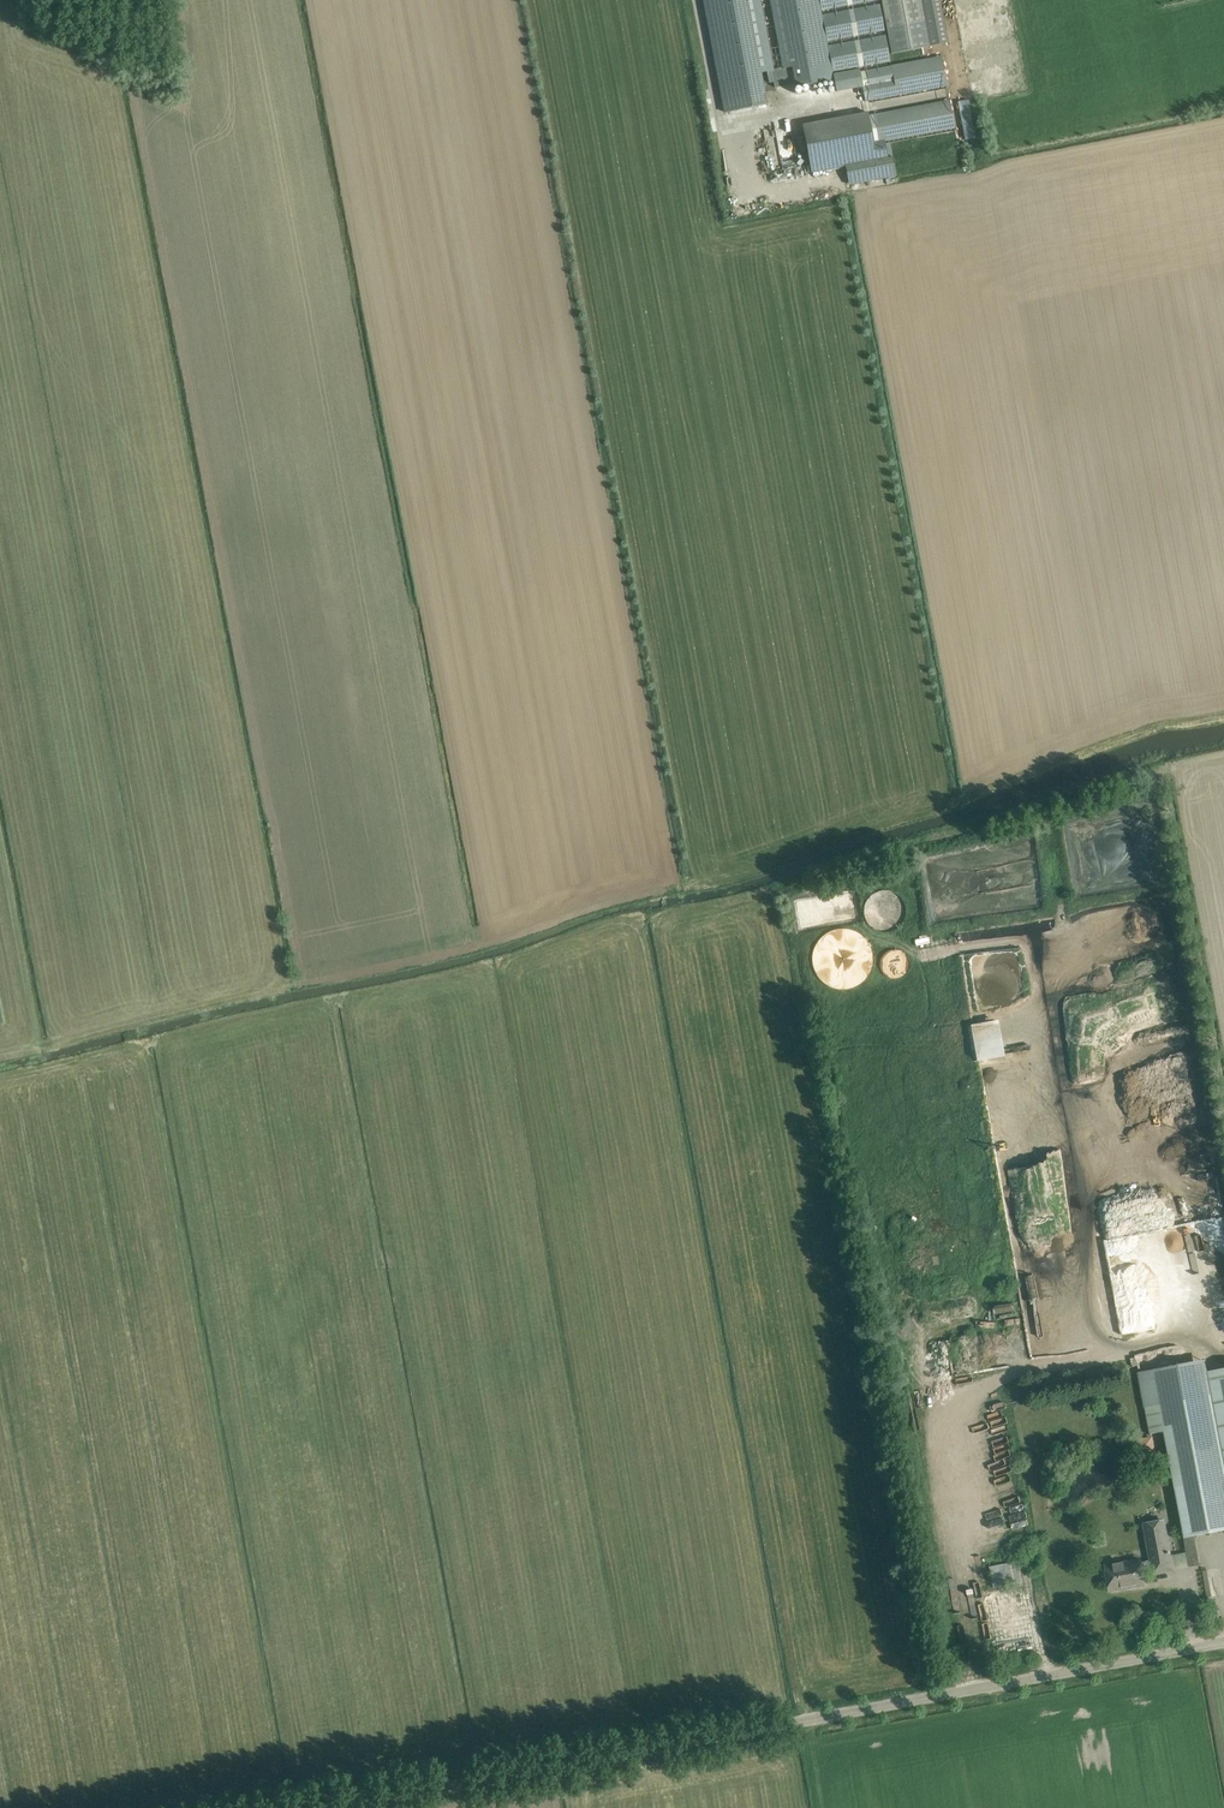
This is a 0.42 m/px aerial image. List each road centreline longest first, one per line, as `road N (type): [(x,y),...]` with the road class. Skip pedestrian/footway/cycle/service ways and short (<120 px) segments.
road 1 (unclassified): [(333,1807),(1223,1643)]

